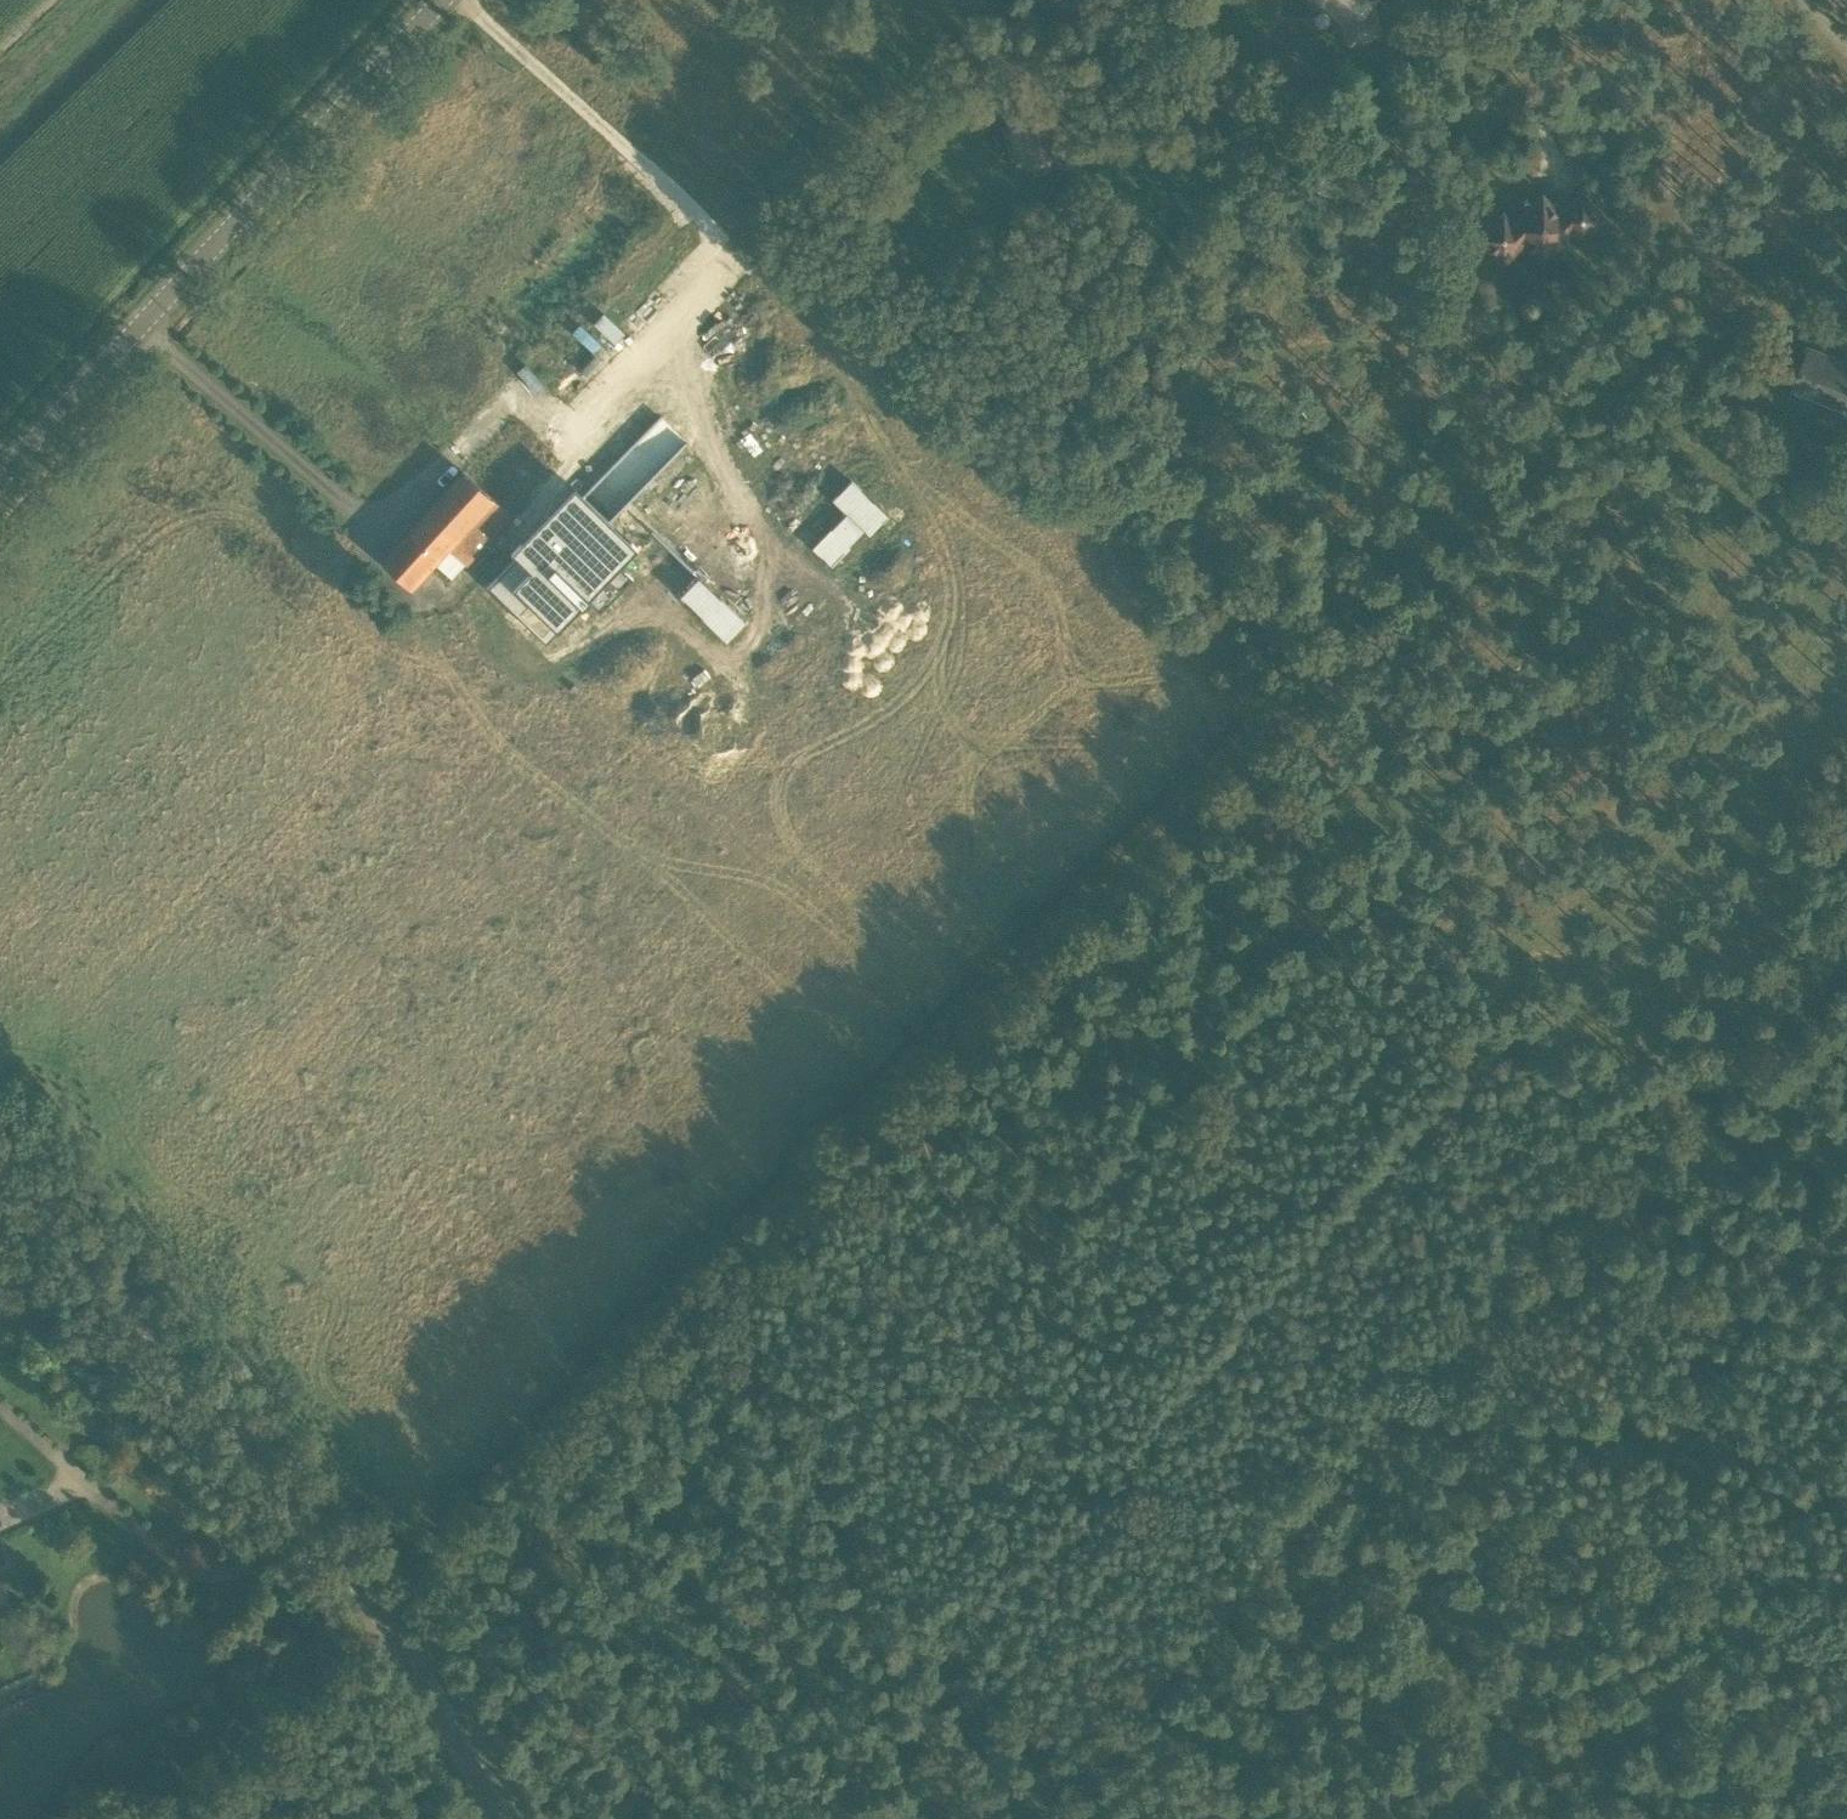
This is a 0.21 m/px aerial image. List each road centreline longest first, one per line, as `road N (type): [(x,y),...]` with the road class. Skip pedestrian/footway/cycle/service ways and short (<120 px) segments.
road 1 (track): [(378,1604),(1292,701),(1846,226)]
road 2 (track): [(1087,1818),(1563,1248),(1846,935)]
road 3 (unclassified): [(500,1818),(378,1604),(238,1409),(0,1189)]
road 4 (tertiary): [(0,468),(439,0)]
road 5 (track): [(378,1604),(167,1818)]

